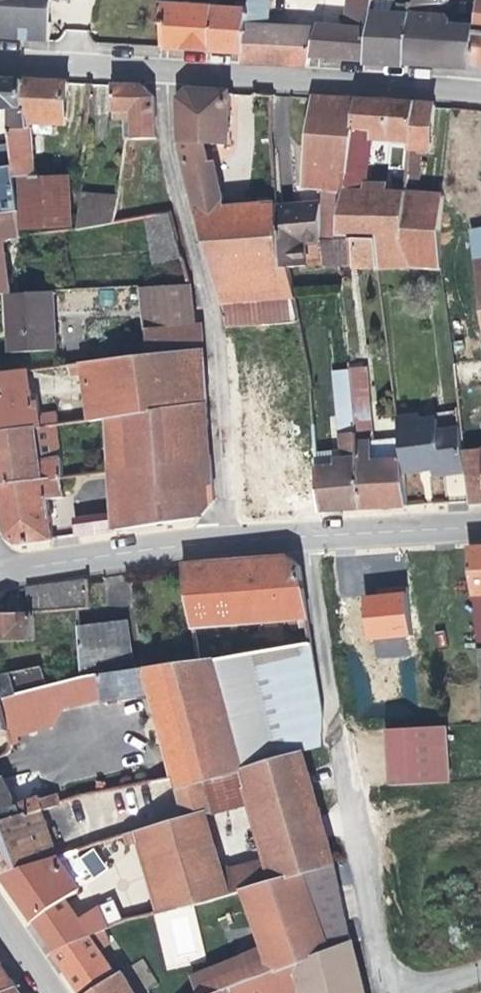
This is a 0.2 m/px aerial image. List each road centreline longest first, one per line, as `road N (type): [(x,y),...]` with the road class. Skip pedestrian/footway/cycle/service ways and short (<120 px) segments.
road 1 (residential): [(168,72),(166,130),(211,322),(226,544)]
road 2 (residential): [(303,537),(381,992)]
road 3 (residential): [(168,72),(480,91)]
road 4 (tertiary): [(0,573),(226,544)]
road 5 (tertiary): [(303,537),(480,522)]
road 6 (residential): [(0,60),(168,72)]

